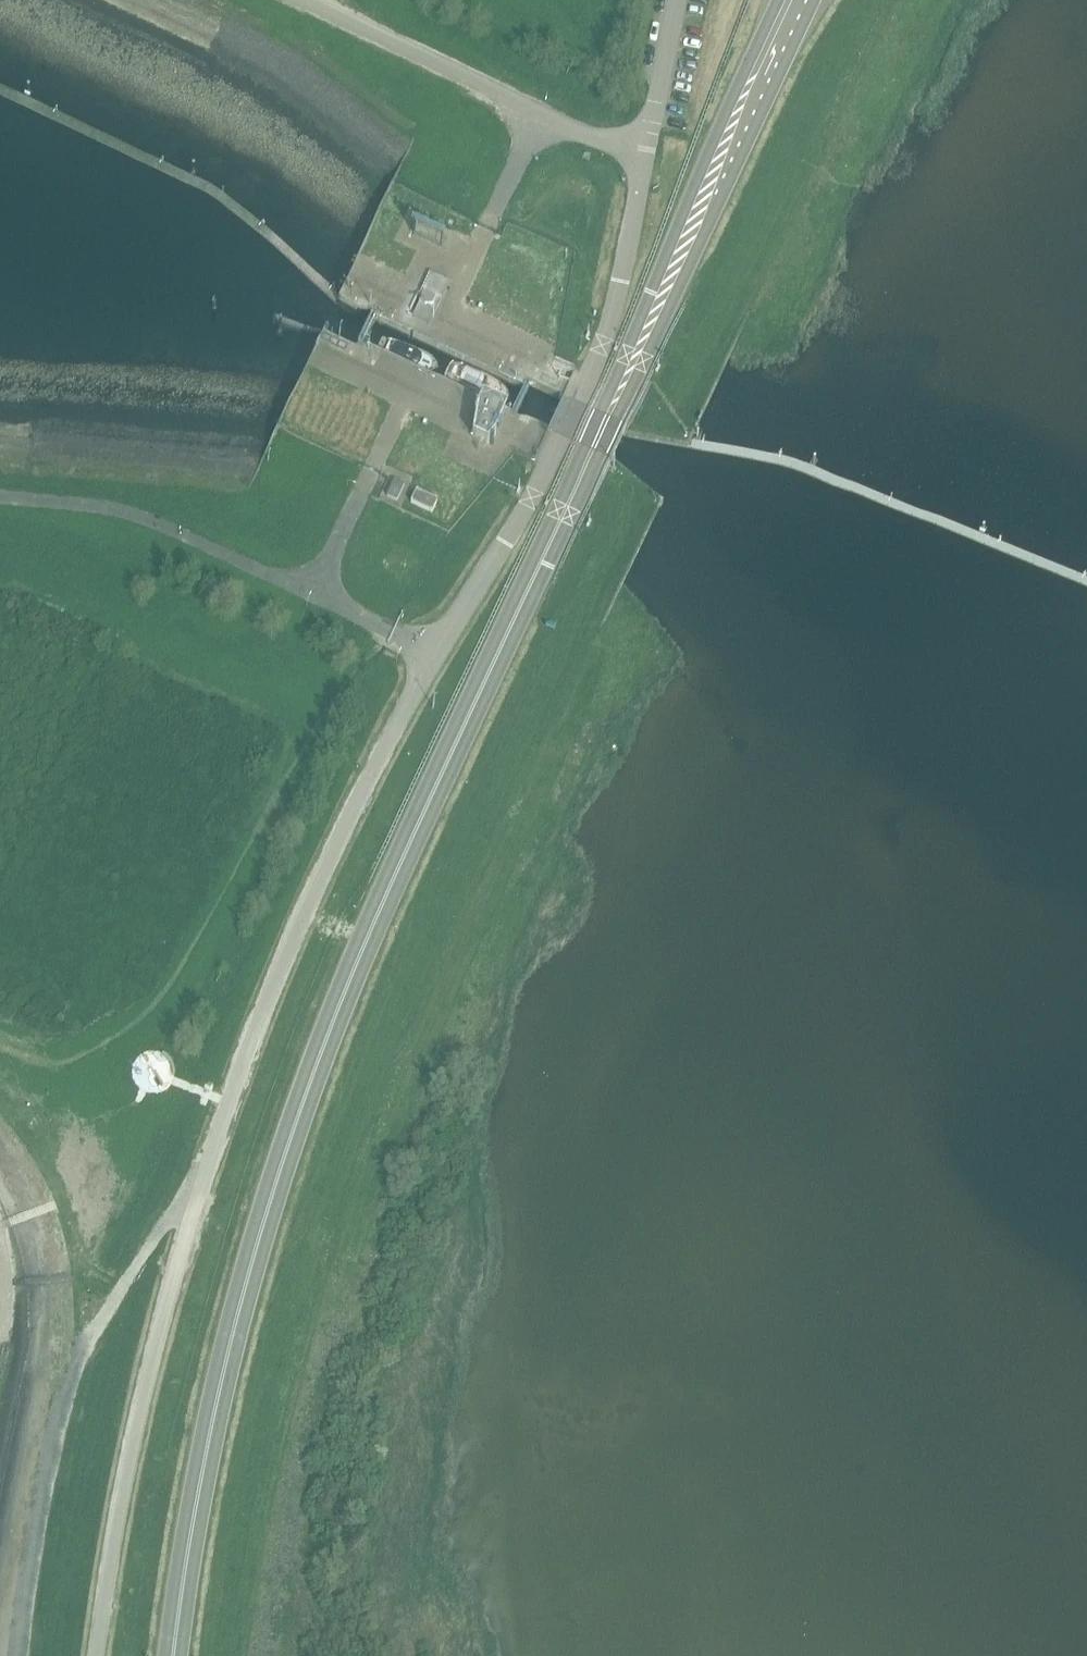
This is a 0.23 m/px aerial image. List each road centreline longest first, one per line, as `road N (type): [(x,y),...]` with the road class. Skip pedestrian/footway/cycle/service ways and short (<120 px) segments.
road 1 (trunk): [(170,1655),(242,1269),(293,1115),(791,0)]
road 2 (unclassified): [(97,1655),(146,1389),(246,1056),(328,859),(436,651),(562,436)]
road 3 (track): [(192,1215),(165,1225),(81,1354),(48,1501)]
road 4 (unclassified): [(300,0),(542,117)]
road 5 (unclassified): [(578,403),(624,282),(646,155)]
road 6 (unclassified): [(646,155),(679,0)]
road 7 (unclassified): [(542,117),(485,229)]

